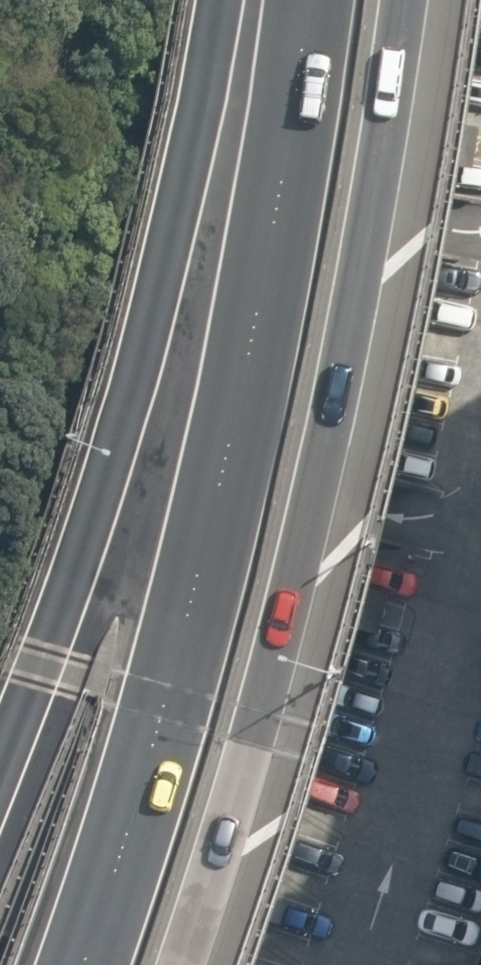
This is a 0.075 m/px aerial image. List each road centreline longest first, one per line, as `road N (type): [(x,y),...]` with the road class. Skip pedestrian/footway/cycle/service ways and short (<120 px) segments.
road 1 (motorway): [(91,964),(199,632),(276,305),(327,0)]
road 2 (motorway): [(409,0),(392,131),(301,595),(191,964)]
road 3 (motorway): [(0,792),(43,691),(177,266),(238,0)]

